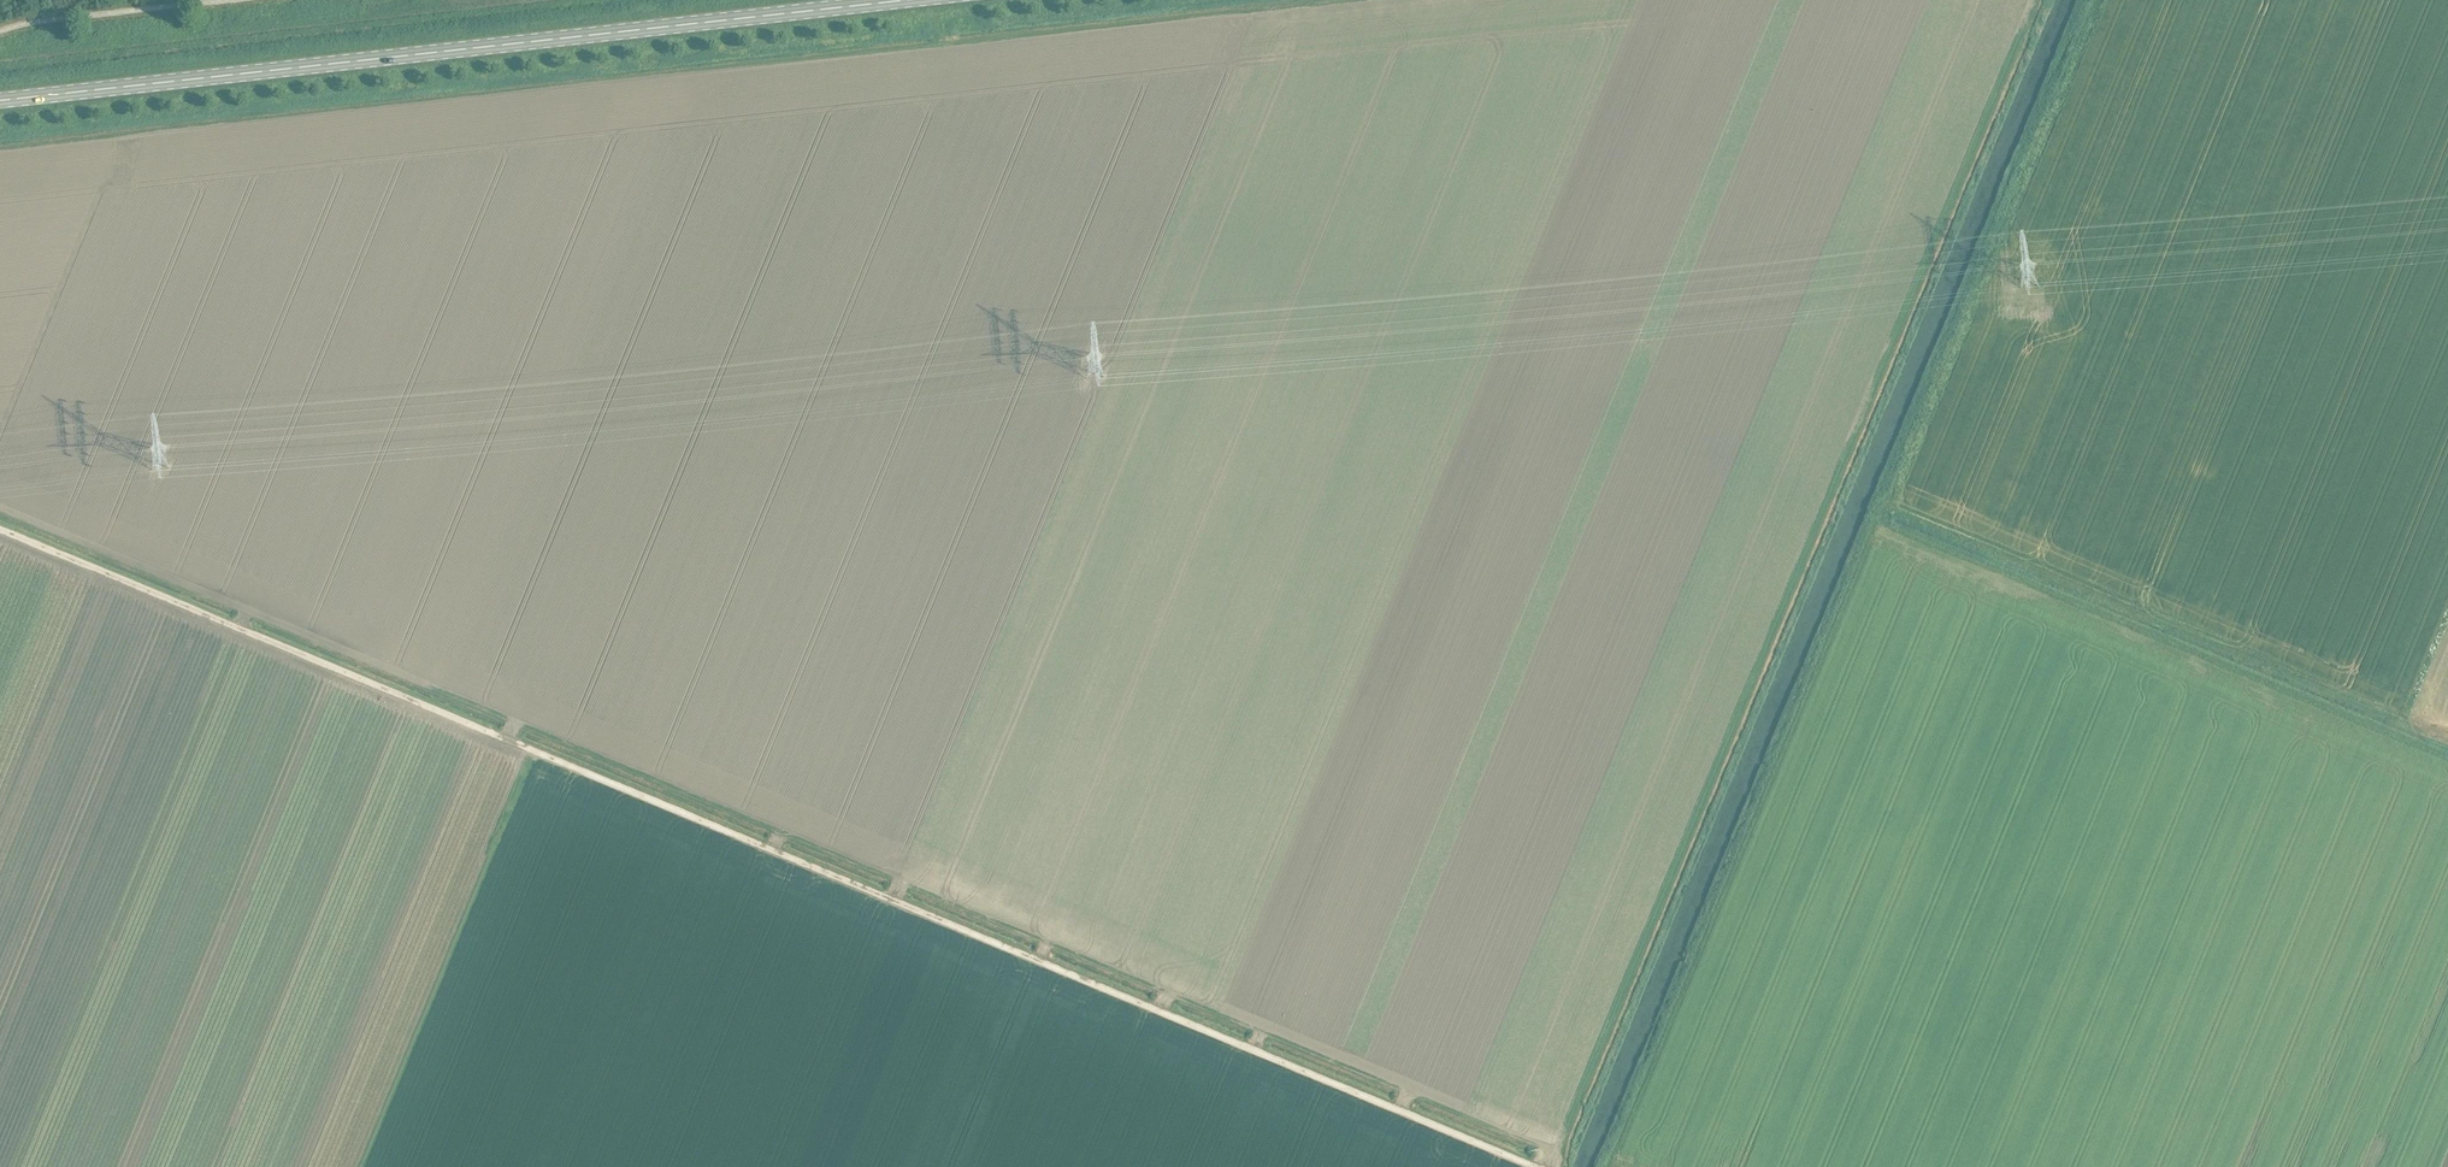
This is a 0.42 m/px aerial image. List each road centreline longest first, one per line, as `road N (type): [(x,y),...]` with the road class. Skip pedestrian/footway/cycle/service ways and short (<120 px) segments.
road 1 (track): [(0,530),(1537,1166)]
road 2 (primary): [(0,99),(893,0)]

